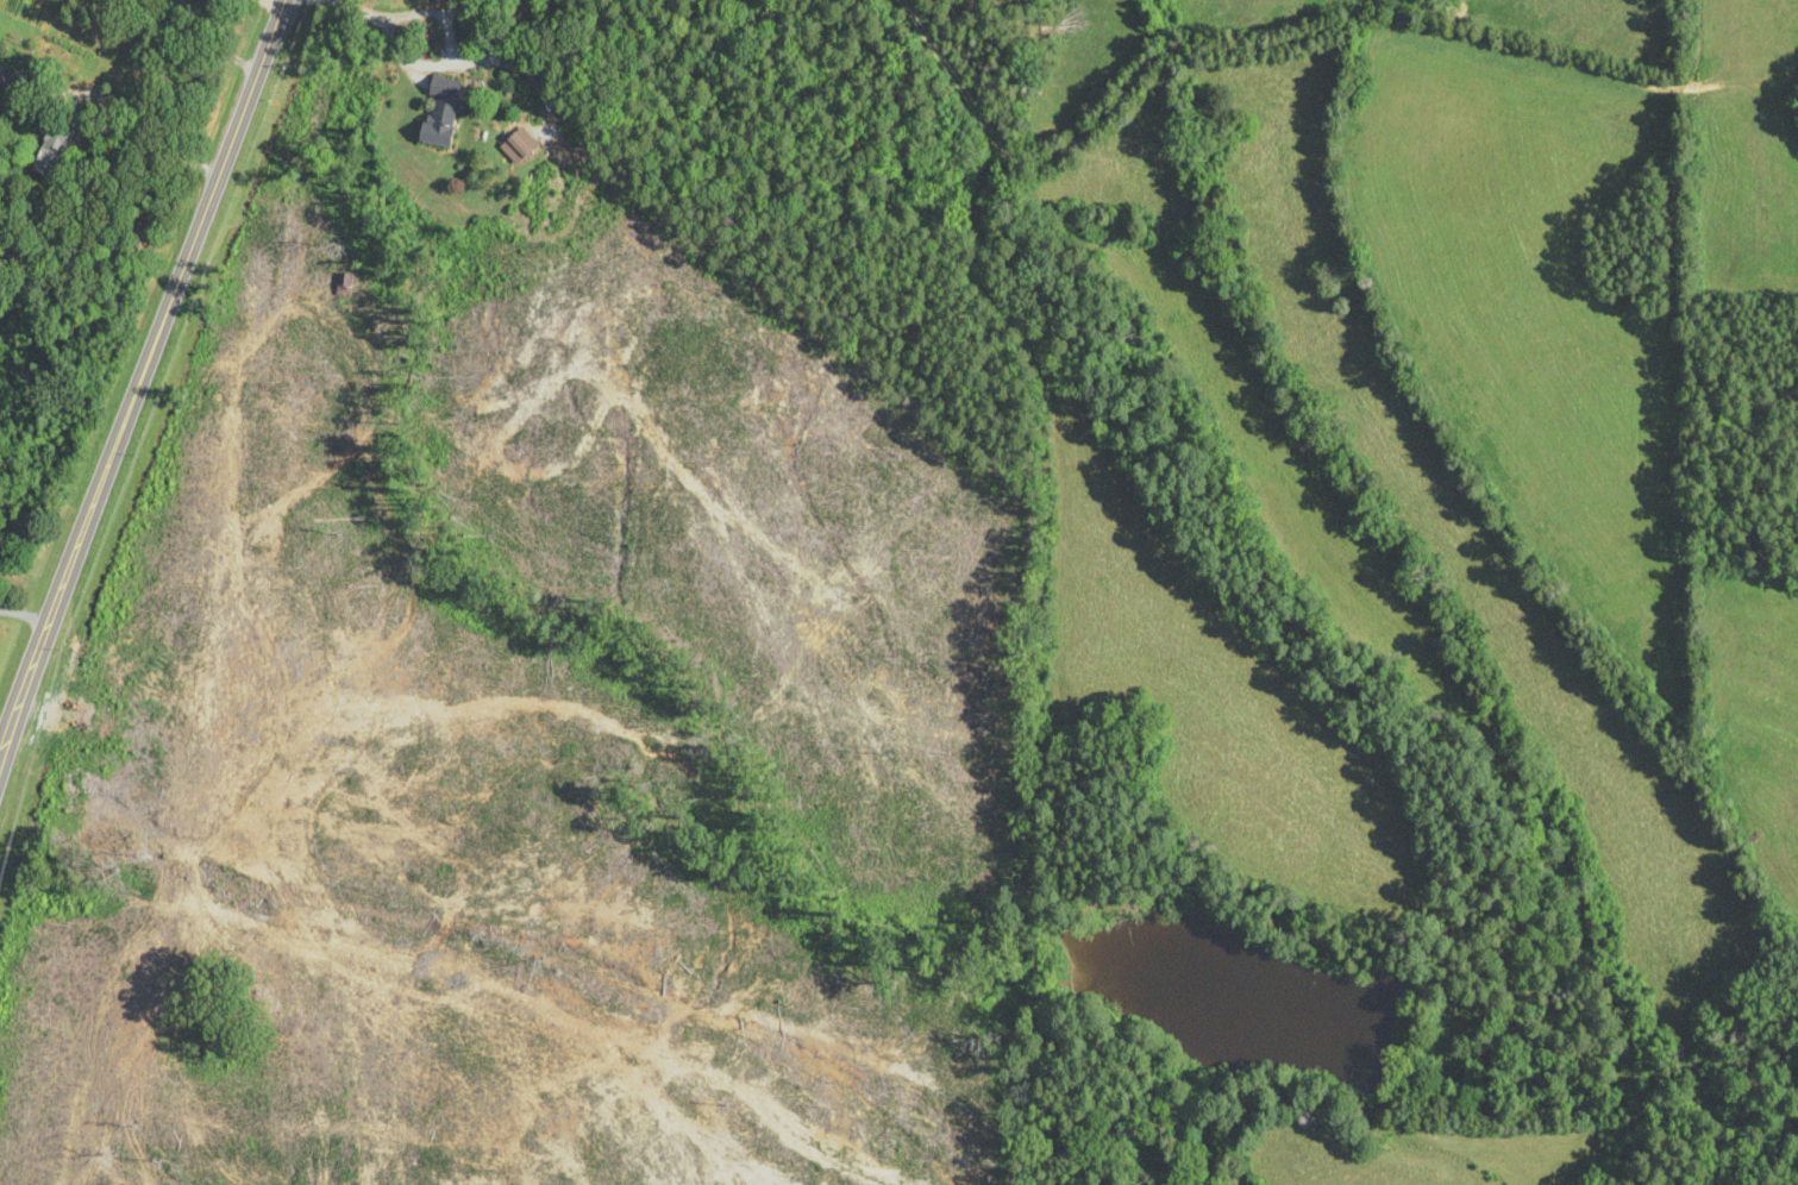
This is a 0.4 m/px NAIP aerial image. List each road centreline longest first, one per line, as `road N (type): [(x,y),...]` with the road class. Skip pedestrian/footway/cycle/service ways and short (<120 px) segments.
road 1 (primary): [(0,757),(273,0)]

